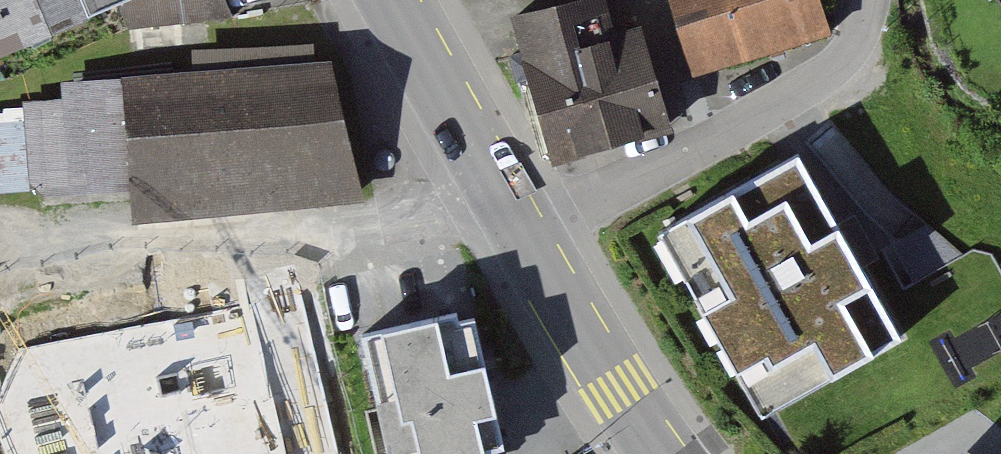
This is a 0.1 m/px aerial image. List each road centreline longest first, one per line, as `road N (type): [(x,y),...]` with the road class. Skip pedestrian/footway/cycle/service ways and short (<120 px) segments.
road 1 (residential): [(508,201),(0,300)]
road 2 (residential): [(867,0),(849,79),(798,119),(530,239)]
road 3 (tertiary): [(530,239),(662,453)]
road 4 (tertiary): [(390,0),(508,201)]

